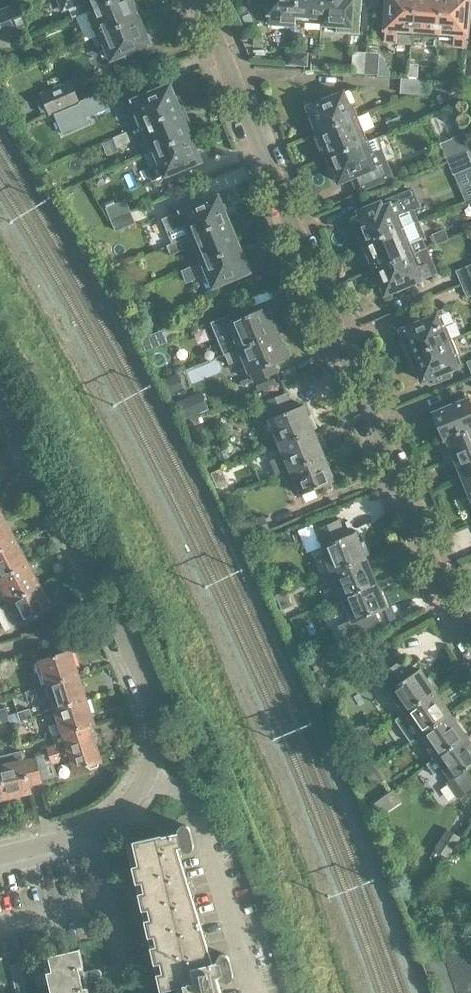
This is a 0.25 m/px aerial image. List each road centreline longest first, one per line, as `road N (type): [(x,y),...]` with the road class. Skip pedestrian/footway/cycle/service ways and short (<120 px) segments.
road 1 (residential): [(470,662),(428,579),(199,0)]
road 2 (residential): [(0,393),(156,713),(149,777)]
road 3 (residential): [(256,992),(191,795),(149,777)]
road 4 (residential): [(124,992),(129,974),(93,830)]

